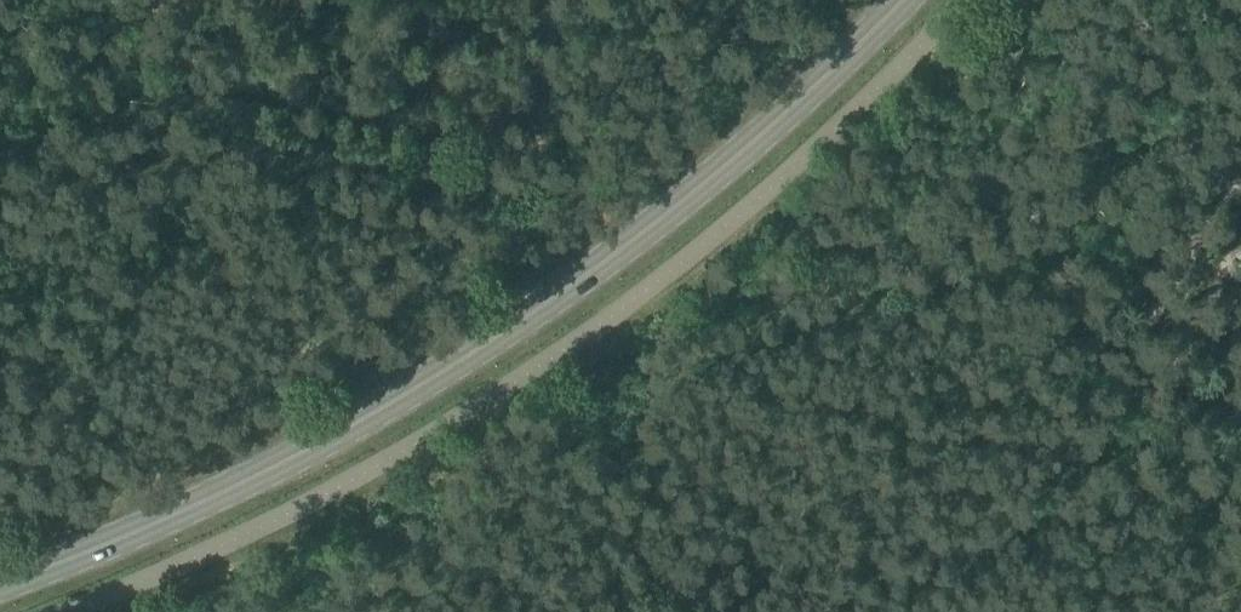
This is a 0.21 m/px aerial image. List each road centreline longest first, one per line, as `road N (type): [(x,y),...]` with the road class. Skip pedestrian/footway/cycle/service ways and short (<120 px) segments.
road 1 (unclassified): [(62,611),(135,582),(588,341),(765,198),(972,0)]
road 2 (primary): [(0,579),(207,490),(485,328),(731,147),(899,0)]

